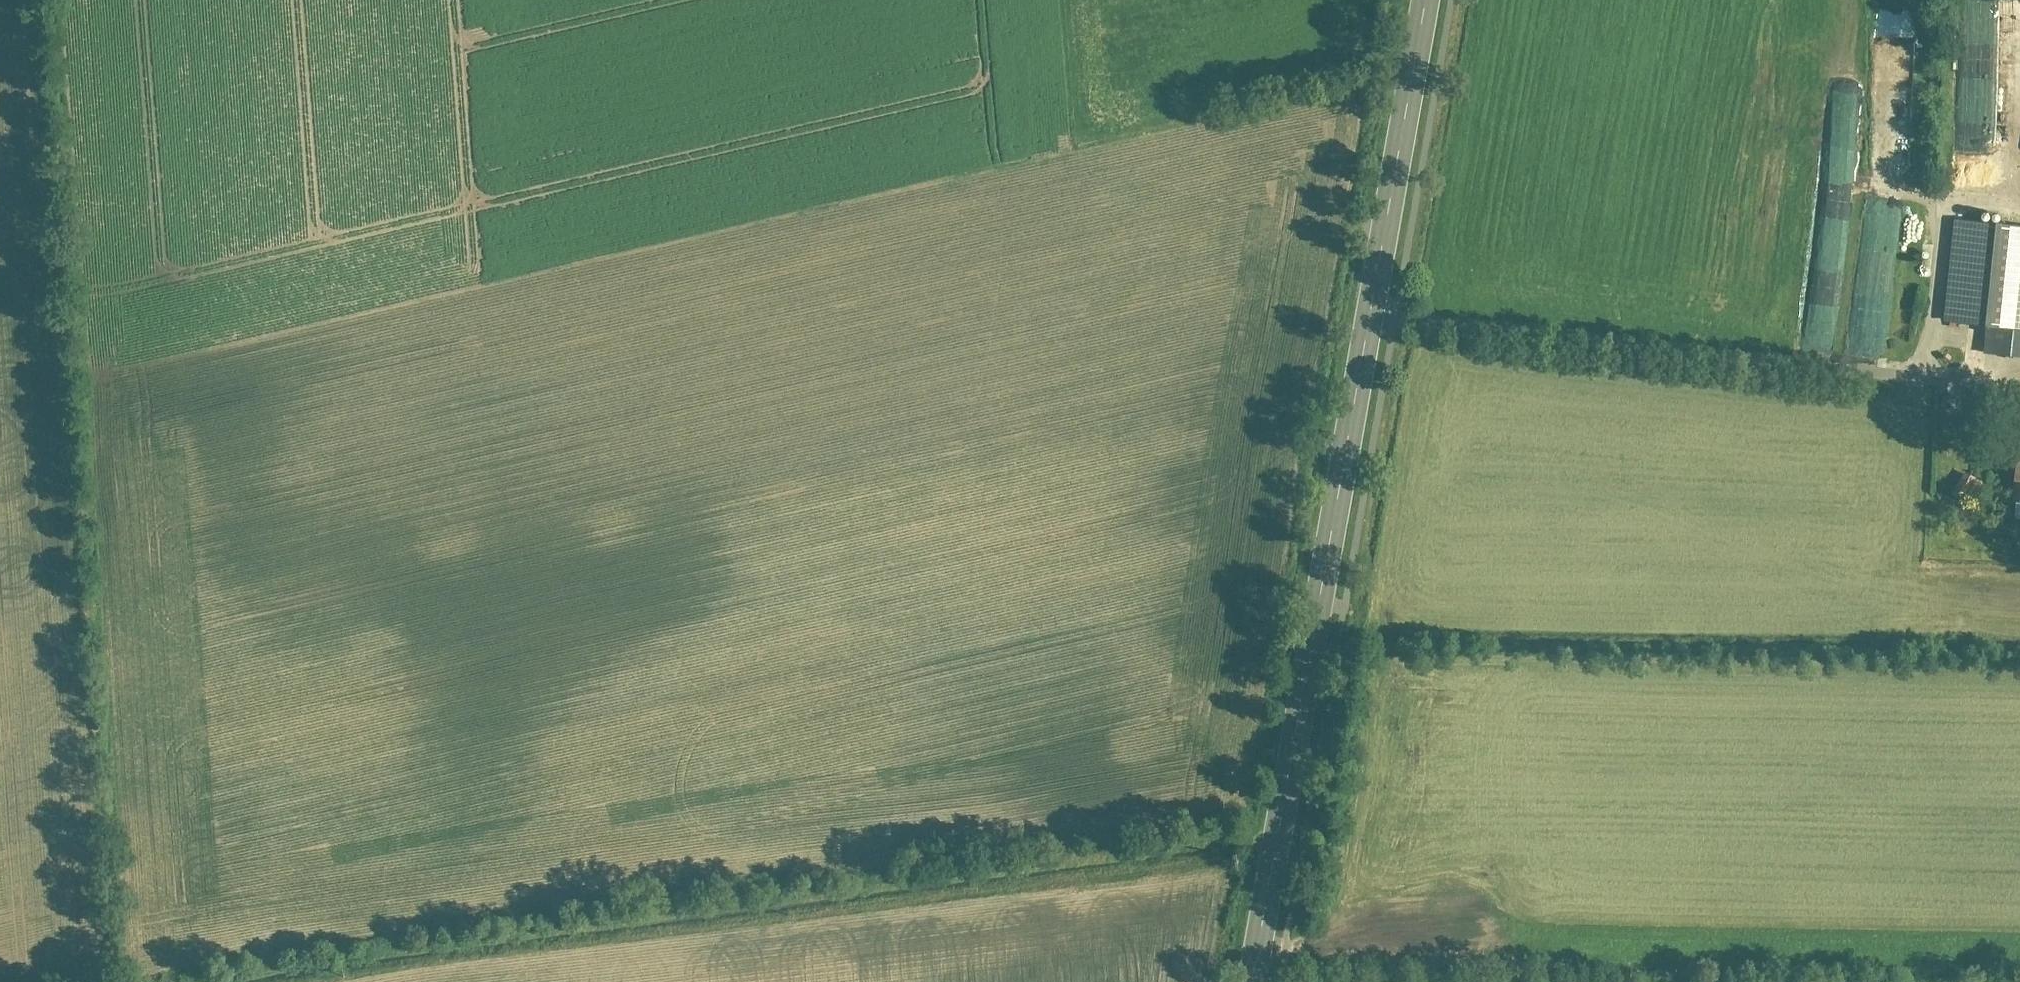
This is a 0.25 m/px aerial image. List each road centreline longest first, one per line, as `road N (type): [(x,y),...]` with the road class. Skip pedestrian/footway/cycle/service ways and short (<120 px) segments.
road 1 (primary): [(1250,981),(1423,0)]

